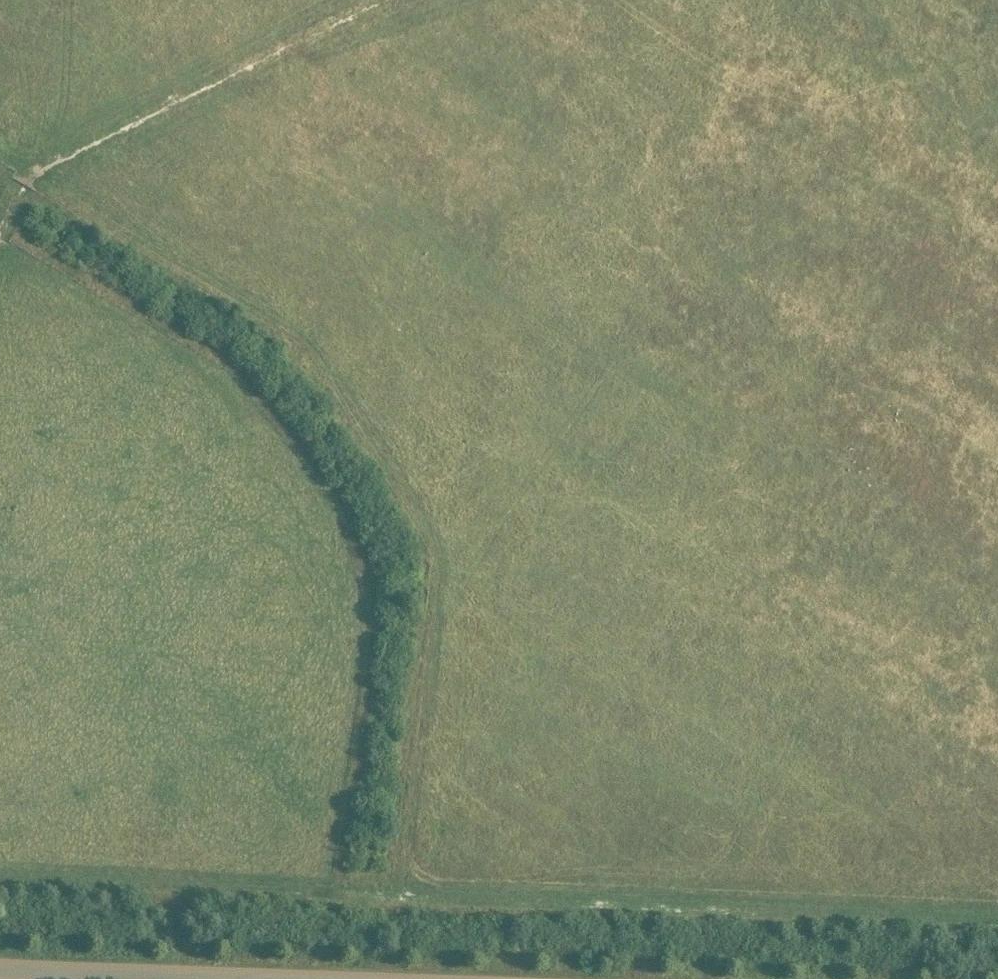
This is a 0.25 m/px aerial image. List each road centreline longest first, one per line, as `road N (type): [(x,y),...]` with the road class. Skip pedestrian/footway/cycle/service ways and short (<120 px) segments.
road 1 (unclassified): [(212,978),(0,971)]

